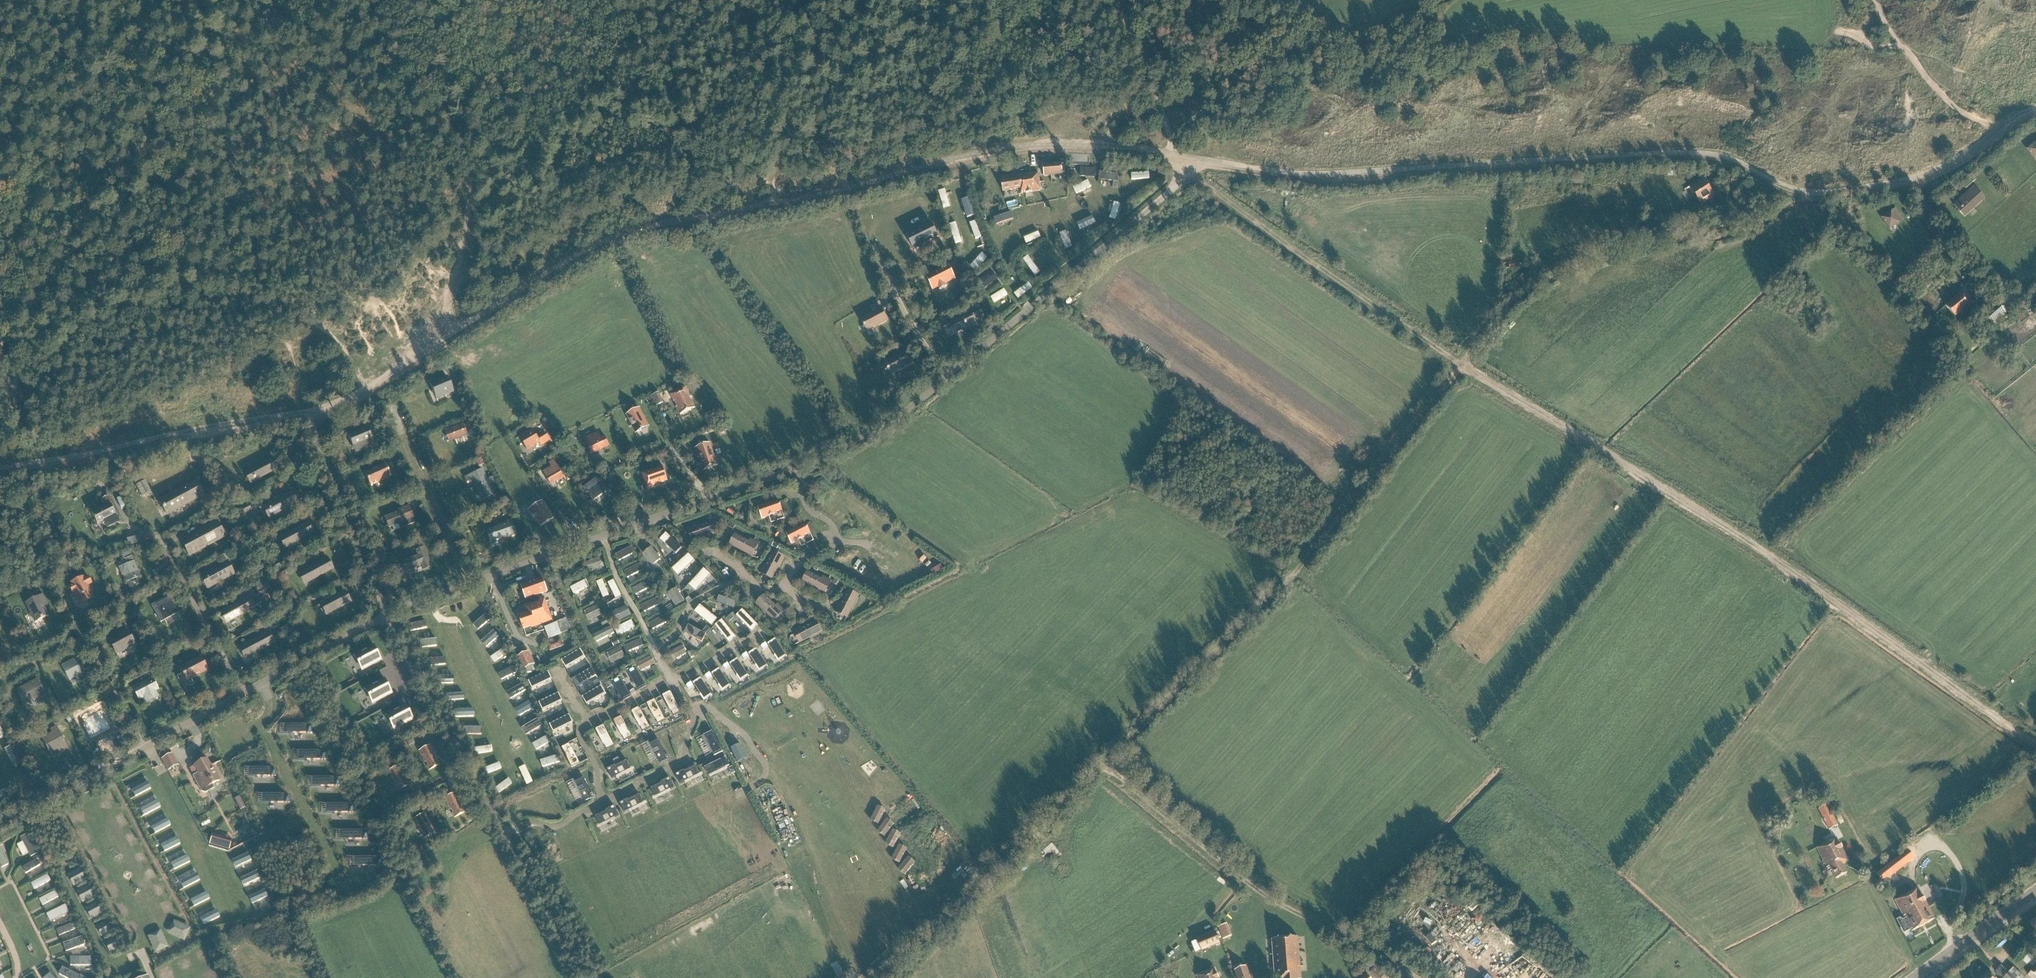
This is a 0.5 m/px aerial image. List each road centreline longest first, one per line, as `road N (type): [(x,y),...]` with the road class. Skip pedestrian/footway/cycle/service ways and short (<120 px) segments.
road 1 (track): [(1820,198),(1695,159),(1331,182),(1096,152),(1015,152),(605,246),(376,390),(312,419),(0,476)]
road 2 (track): [(1461,366),(1299,568),(888,977)]
road 3 (track): [(2035,745),(1796,573),(1461,366)]
road 4 (unclassified): [(797,467),(914,404),(1206,160)]
road 5 (unclassified): [(583,977),(388,615)]
road 6 (track): [(1820,198),(1560,275),(1524,297),(1461,366)]
road 7 (track): [(1417,977),(1274,901),(1104,763)]
road 8 (residential): [(786,588),(800,602),(797,621),(674,677),(619,580),(606,535)]
road 9 (track): [(1461,366),(1190,175)]
road 10 (track): [(1820,198),(1939,175),(2035,115)]
road 11 (unclassified): [(388,615),(312,419)]
road 12 (unclassified): [(606,535),(797,467)]
road 13 (residential): [(467,585),(400,417)]
road 14 (residential): [(143,748),(83,640),(71,638),(34,657)]
road 15 (residential): [(242,694),(163,541)]
road 16 (unclassified): [(242,694),(388,615)]
road 17 (unclassified): [(0,824),(143,748)]
road 18 (residential): [(786,588),(796,568),(835,538),(829,522),(807,506),(797,467)]
road 19 (track): [(1957,947),(1948,928),(1964,888),(1958,864),(1941,847),(1919,852),(1913,871)]
road 20 (tertiary): [(1914,977),(2035,891)]
road 21 (unclassified): [(467,585),(606,535)]
road 22 (track): [(1919,974),(1865,870),(1856,867)]

